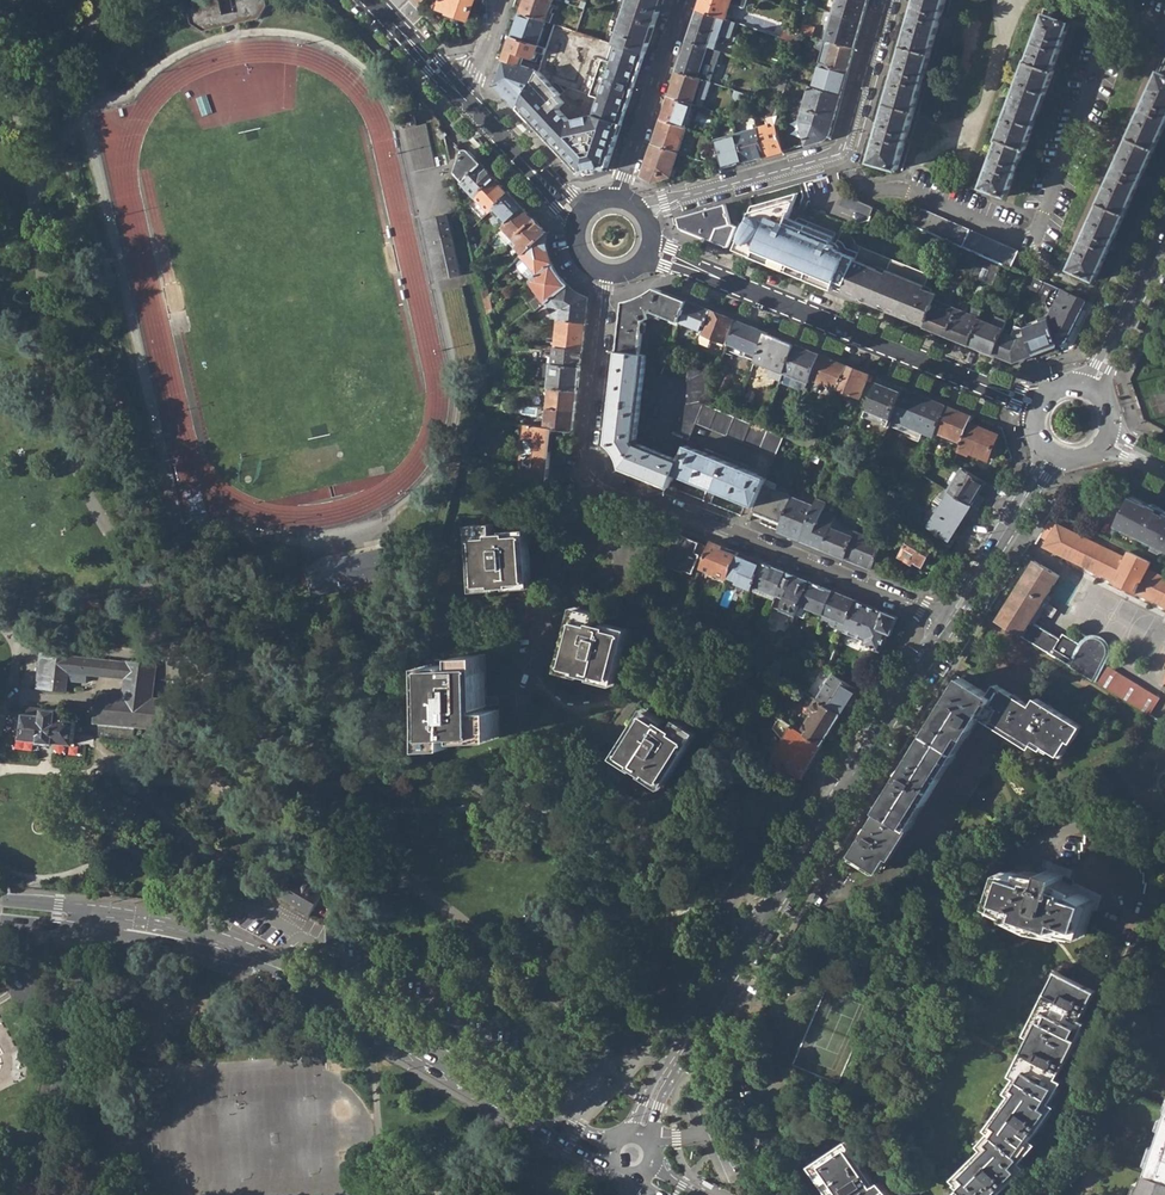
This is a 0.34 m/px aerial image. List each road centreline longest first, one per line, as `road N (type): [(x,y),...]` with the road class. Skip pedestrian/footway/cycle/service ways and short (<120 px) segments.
road 1 (secondary): [(948,618),(659,1086),(633,1158)]
road 2 (residential): [(948,618),(590,474),(610,274)]
road 3 (secondary): [(633,1158),(601,1151),(298,971),(167,926),(106,917)]
road 4 (tertiary): [(650,251),(1041,406)]
road 5 (residential): [(886,0),(842,152),(643,212)]
road 6 (residential): [(106,917),(33,1194)]
road 7 (residential): [(620,199),(682,0)]
road 8 (secondary): [(1052,449),(948,618)]
road 9 (tertiary): [(458,92),(581,219)]
road 10 (secondary): [(1090,392),(1164,236)]
road 11 (tertiary): [(367,0),(458,92)]

